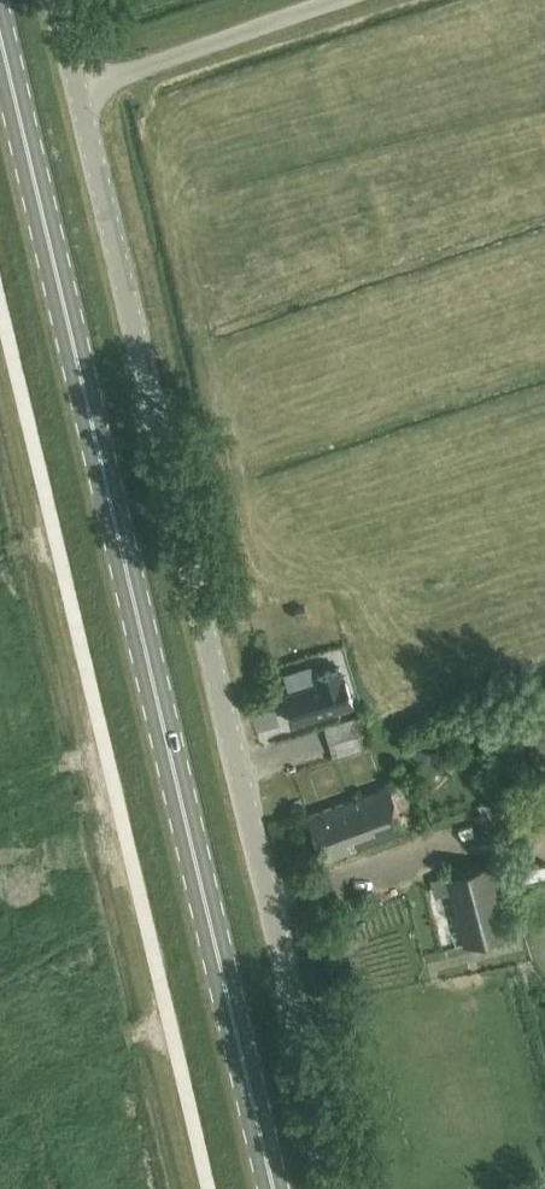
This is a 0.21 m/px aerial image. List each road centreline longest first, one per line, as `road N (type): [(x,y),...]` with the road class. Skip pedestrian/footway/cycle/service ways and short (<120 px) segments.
road 1 (unclassified): [(339,1188),(54,0)]
road 2 (primary): [(273,1188),(0,39)]

